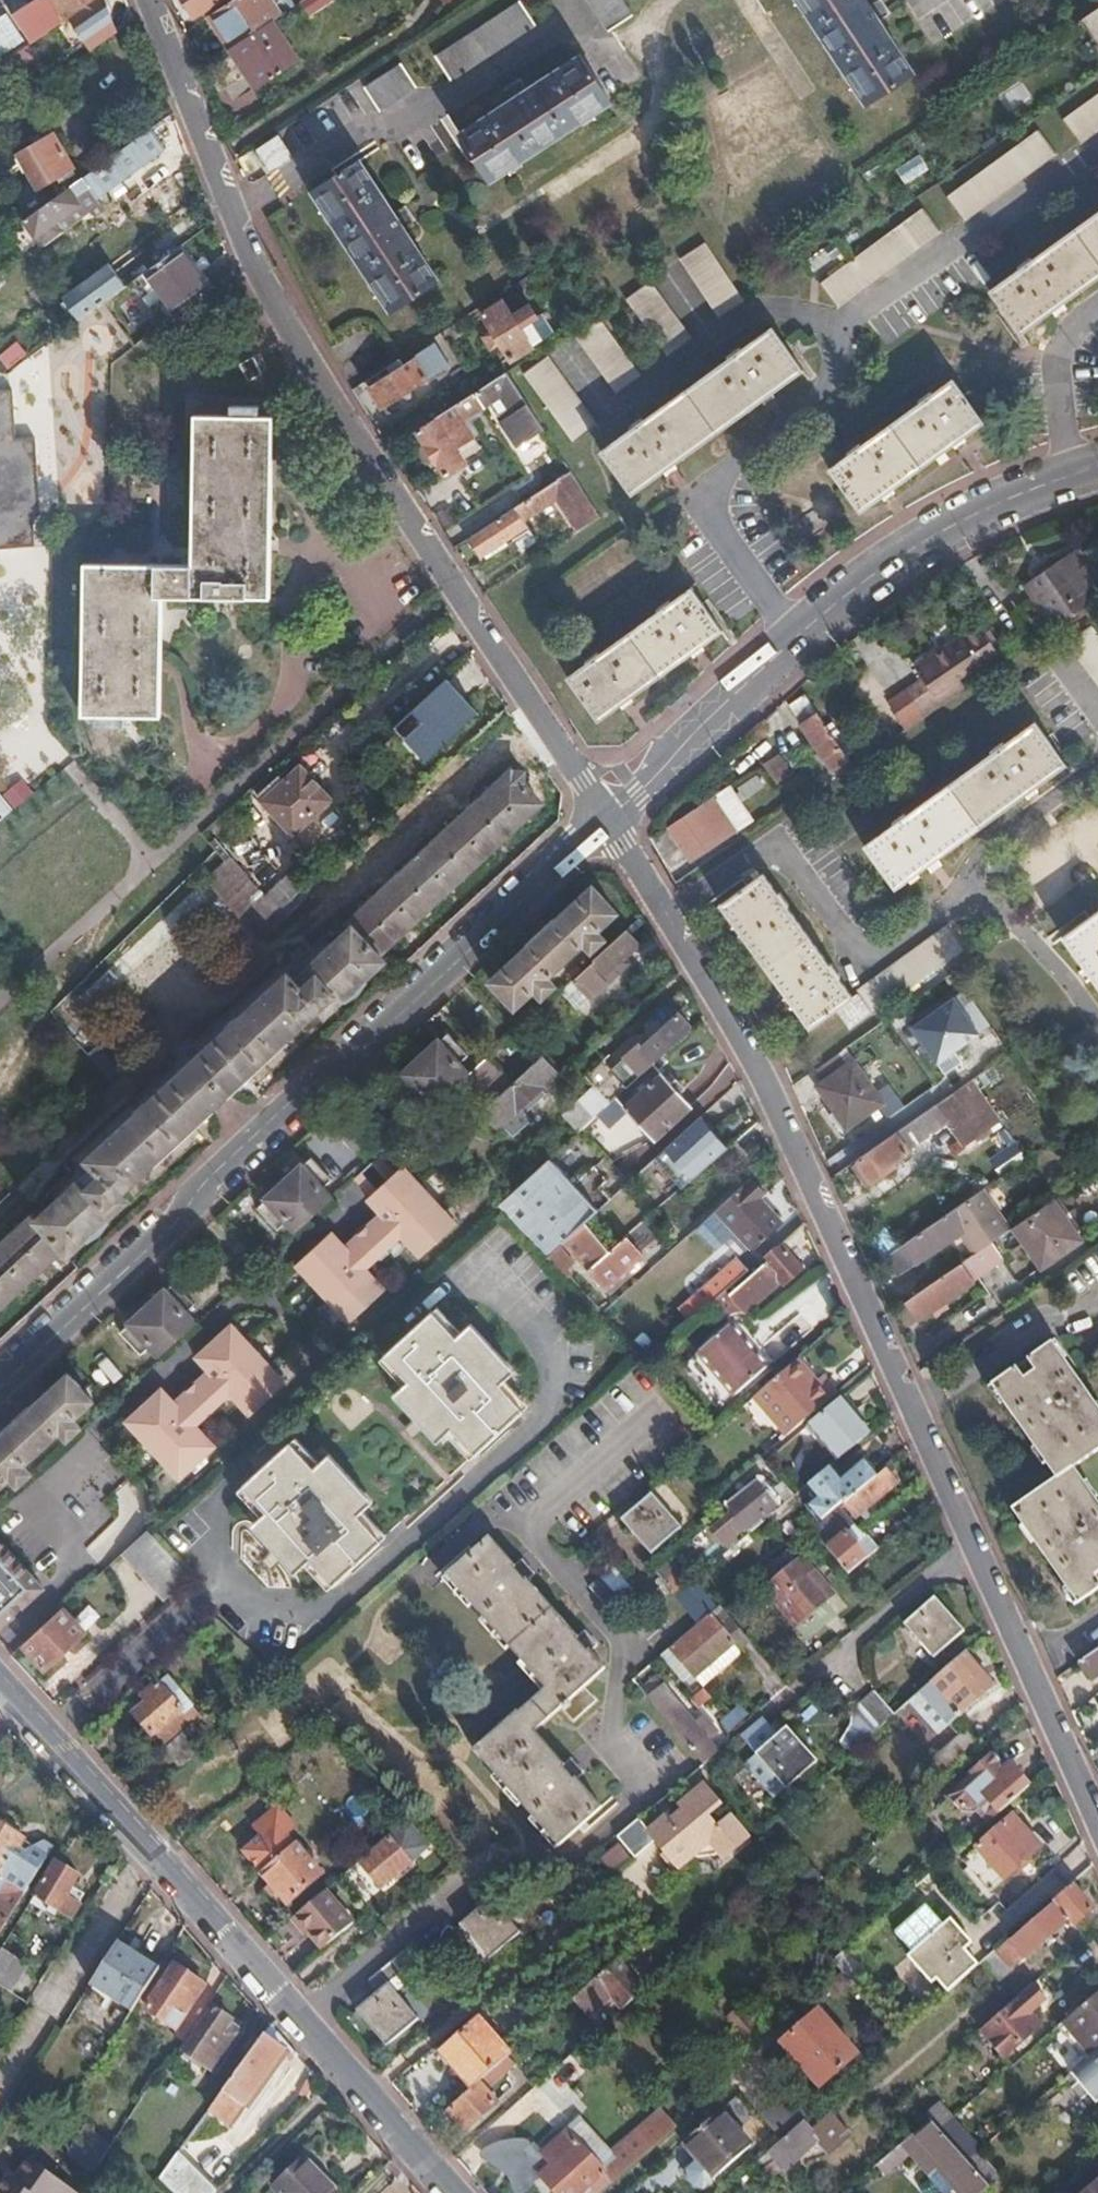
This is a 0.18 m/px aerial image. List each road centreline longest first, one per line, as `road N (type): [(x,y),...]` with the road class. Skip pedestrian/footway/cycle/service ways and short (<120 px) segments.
road 1 (residential): [(605,820),(767,1092),(1097,1829)]
road 2 (residential): [(146,0),(245,257),(307,371),(605,820)]
road 3 (residential): [(0,1382),(605,820)]
road 4 (residential): [(795,638),(701,490),(839,393),(851,310),(1097,156)]
road 5 (tertiary): [(154,1859),(448,2192)]
road 6 (residential): [(795,638),(895,558),(999,501),(1075,473)]
road 7 (residential): [(154,1859),(0,2080)]
road 8 (residential): [(605,820),(795,638)]
road 9 (tertiary): [(0,1689),(154,1859)]
road 10 (residential): [(1097,305),(1078,319),(1059,370),(1075,473)]

